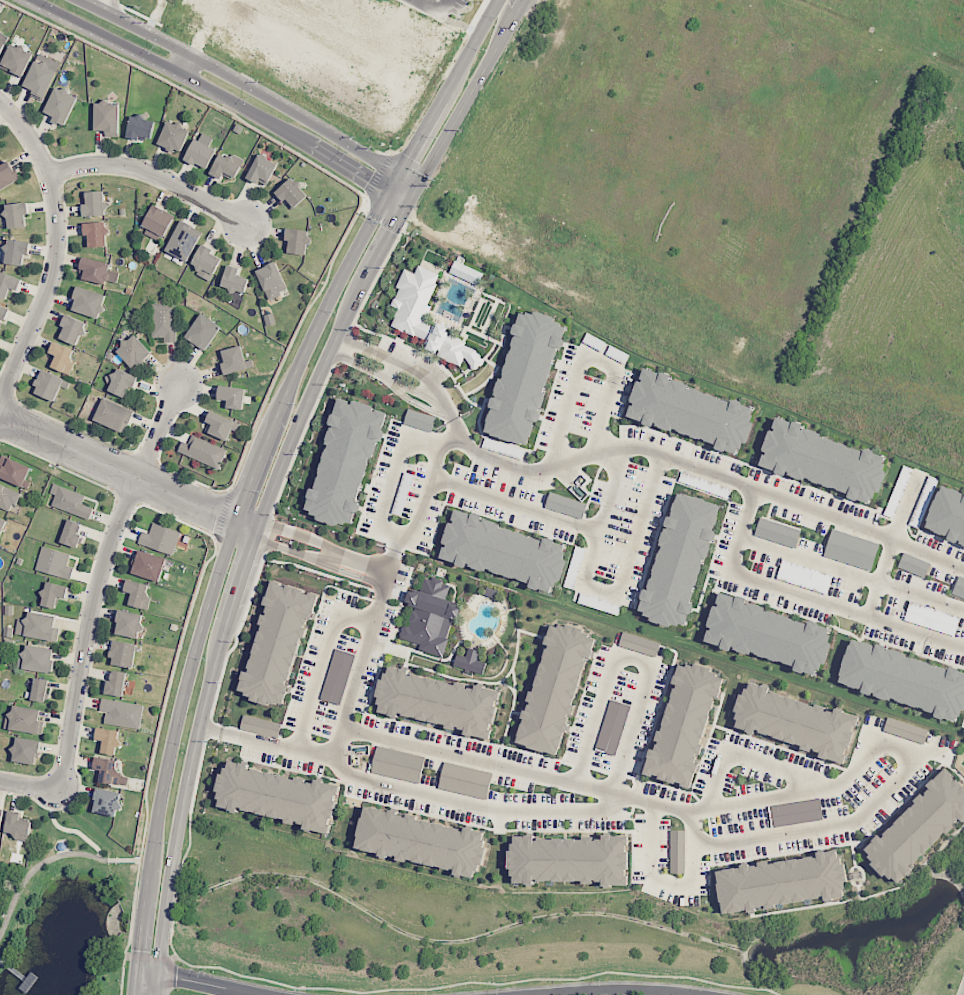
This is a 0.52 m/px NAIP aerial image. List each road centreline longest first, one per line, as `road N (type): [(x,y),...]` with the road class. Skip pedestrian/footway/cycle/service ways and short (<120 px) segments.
road 1 (secondary): [(155,994),(180,815),(260,520),(349,313),(524,0)]
road 2 (secondary): [(498,0),(344,273),(236,522),(171,751),(136,967)]
road 3 (tertiary): [(27,0),(233,103),(405,205)]
road 4 (residential): [(178,384),(102,567),(61,791)]
road 5 (tertiary): [(415,188),(282,104),(78,0)]
road 6 (residential): [(0,399),(50,281),(57,244),(48,173),(0,102)]
road 7 (residential): [(0,416),(256,531)]
road 8 (residential): [(246,223),(130,166),(48,173)]
road 9 (tertiary): [(710,994),(510,994)]
road 10 (tertiary): [(264,994),(136,967)]

